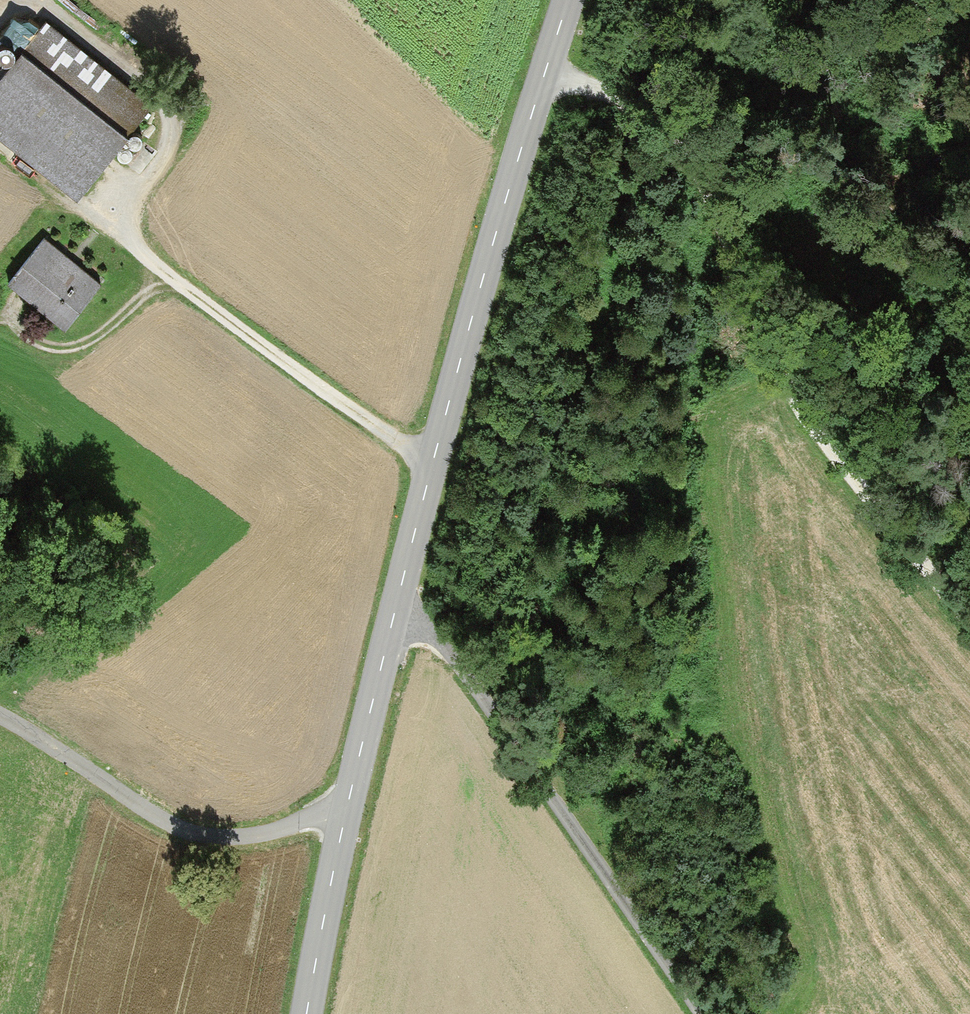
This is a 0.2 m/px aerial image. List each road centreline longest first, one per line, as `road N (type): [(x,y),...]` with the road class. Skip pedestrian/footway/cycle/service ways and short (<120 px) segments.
road 1 (track): [(544,74),(639,110),(702,176),(773,371),(882,524),(969,623)]
road 2 (tertiary): [(568,0),(392,621)]
road 3 (unclassified): [(704,1013),(443,635),(392,621)]
road 4 (unclassified): [(344,820),(314,818),(215,839),(176,827),(0,717)]
road 5 (tertiary): [(392,621),(344,820)]
road 6 (tertiary): [(344,820),(307,1013)]
road 7 (track): [(11,320),(34,341),(77,346),(148,293),(179,283)]

